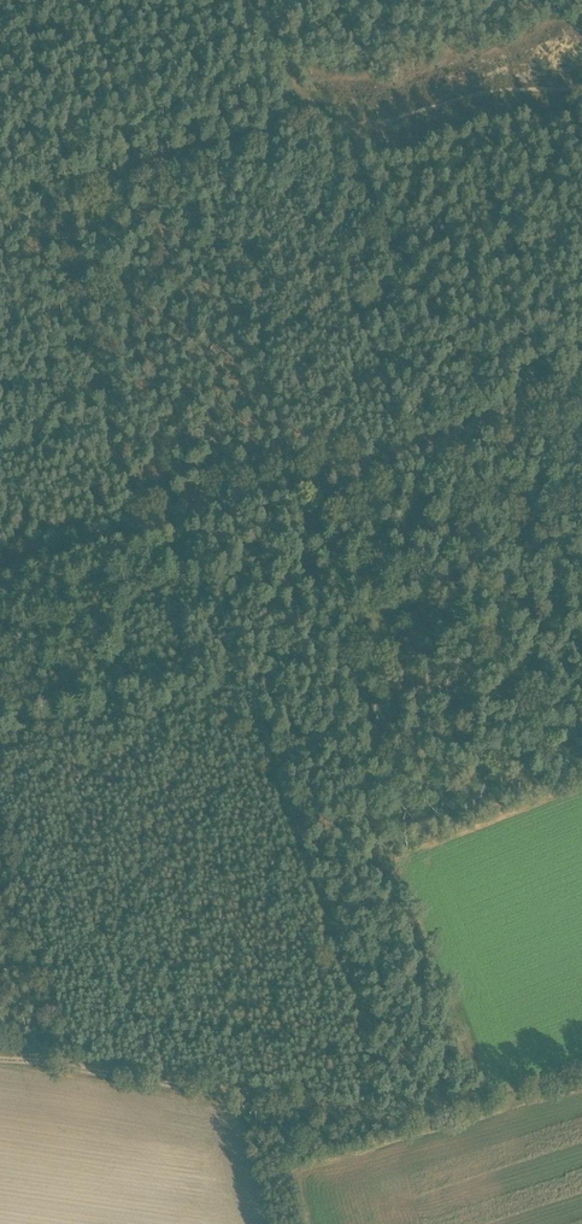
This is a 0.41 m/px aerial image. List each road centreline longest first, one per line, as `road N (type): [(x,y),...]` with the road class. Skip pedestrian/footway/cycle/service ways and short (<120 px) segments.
road 1 (tertiary): [(0,578),(581,405)]
road 2 (track): [(581,1070),(381,1117),(0,1059)]

